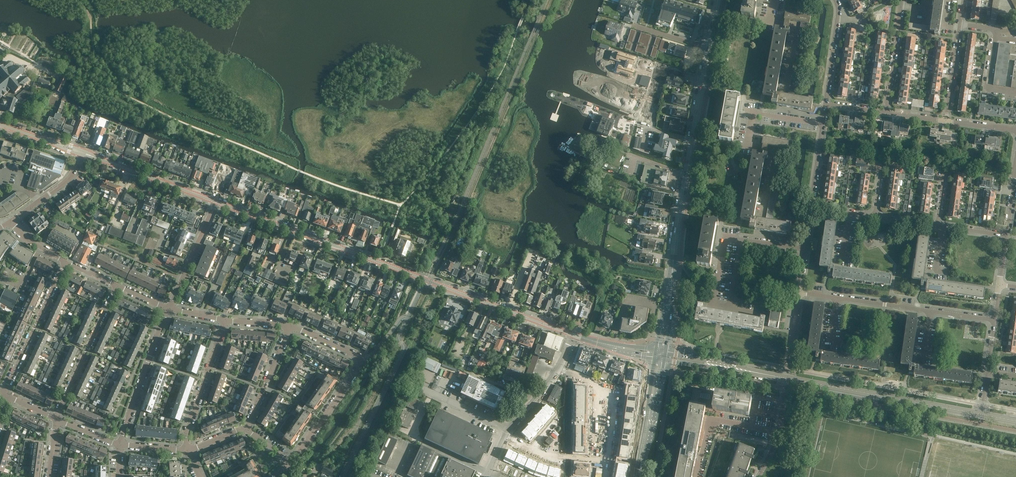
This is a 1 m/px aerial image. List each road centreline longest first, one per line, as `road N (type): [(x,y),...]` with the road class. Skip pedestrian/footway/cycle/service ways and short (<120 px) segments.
road 1 (tertiary): [(573,337),(216,201)]
road 2 (secondary): [(660,355),(709,49)]
road 3 (tertiary): [(980,414),(786,380)]
road 4 (residential): [(6,395),(65,261)]
road 5 (residential): [(169,309),(118,445)]
road 6 (residential): [(114,286),(55,416)]
road 7 (tertiary): [(216,201),(83,153)]
road 8 (residential): [(224,321),(188,449)]
road 9 (tertiary): [(786,380),(660,355)]
road 10 (residential): [(558,368),(608,387),(602,459)]
road 11 (residential): [(290,463),(362,360)]
road 12 (secondary): [(637,476),(660,355)]

